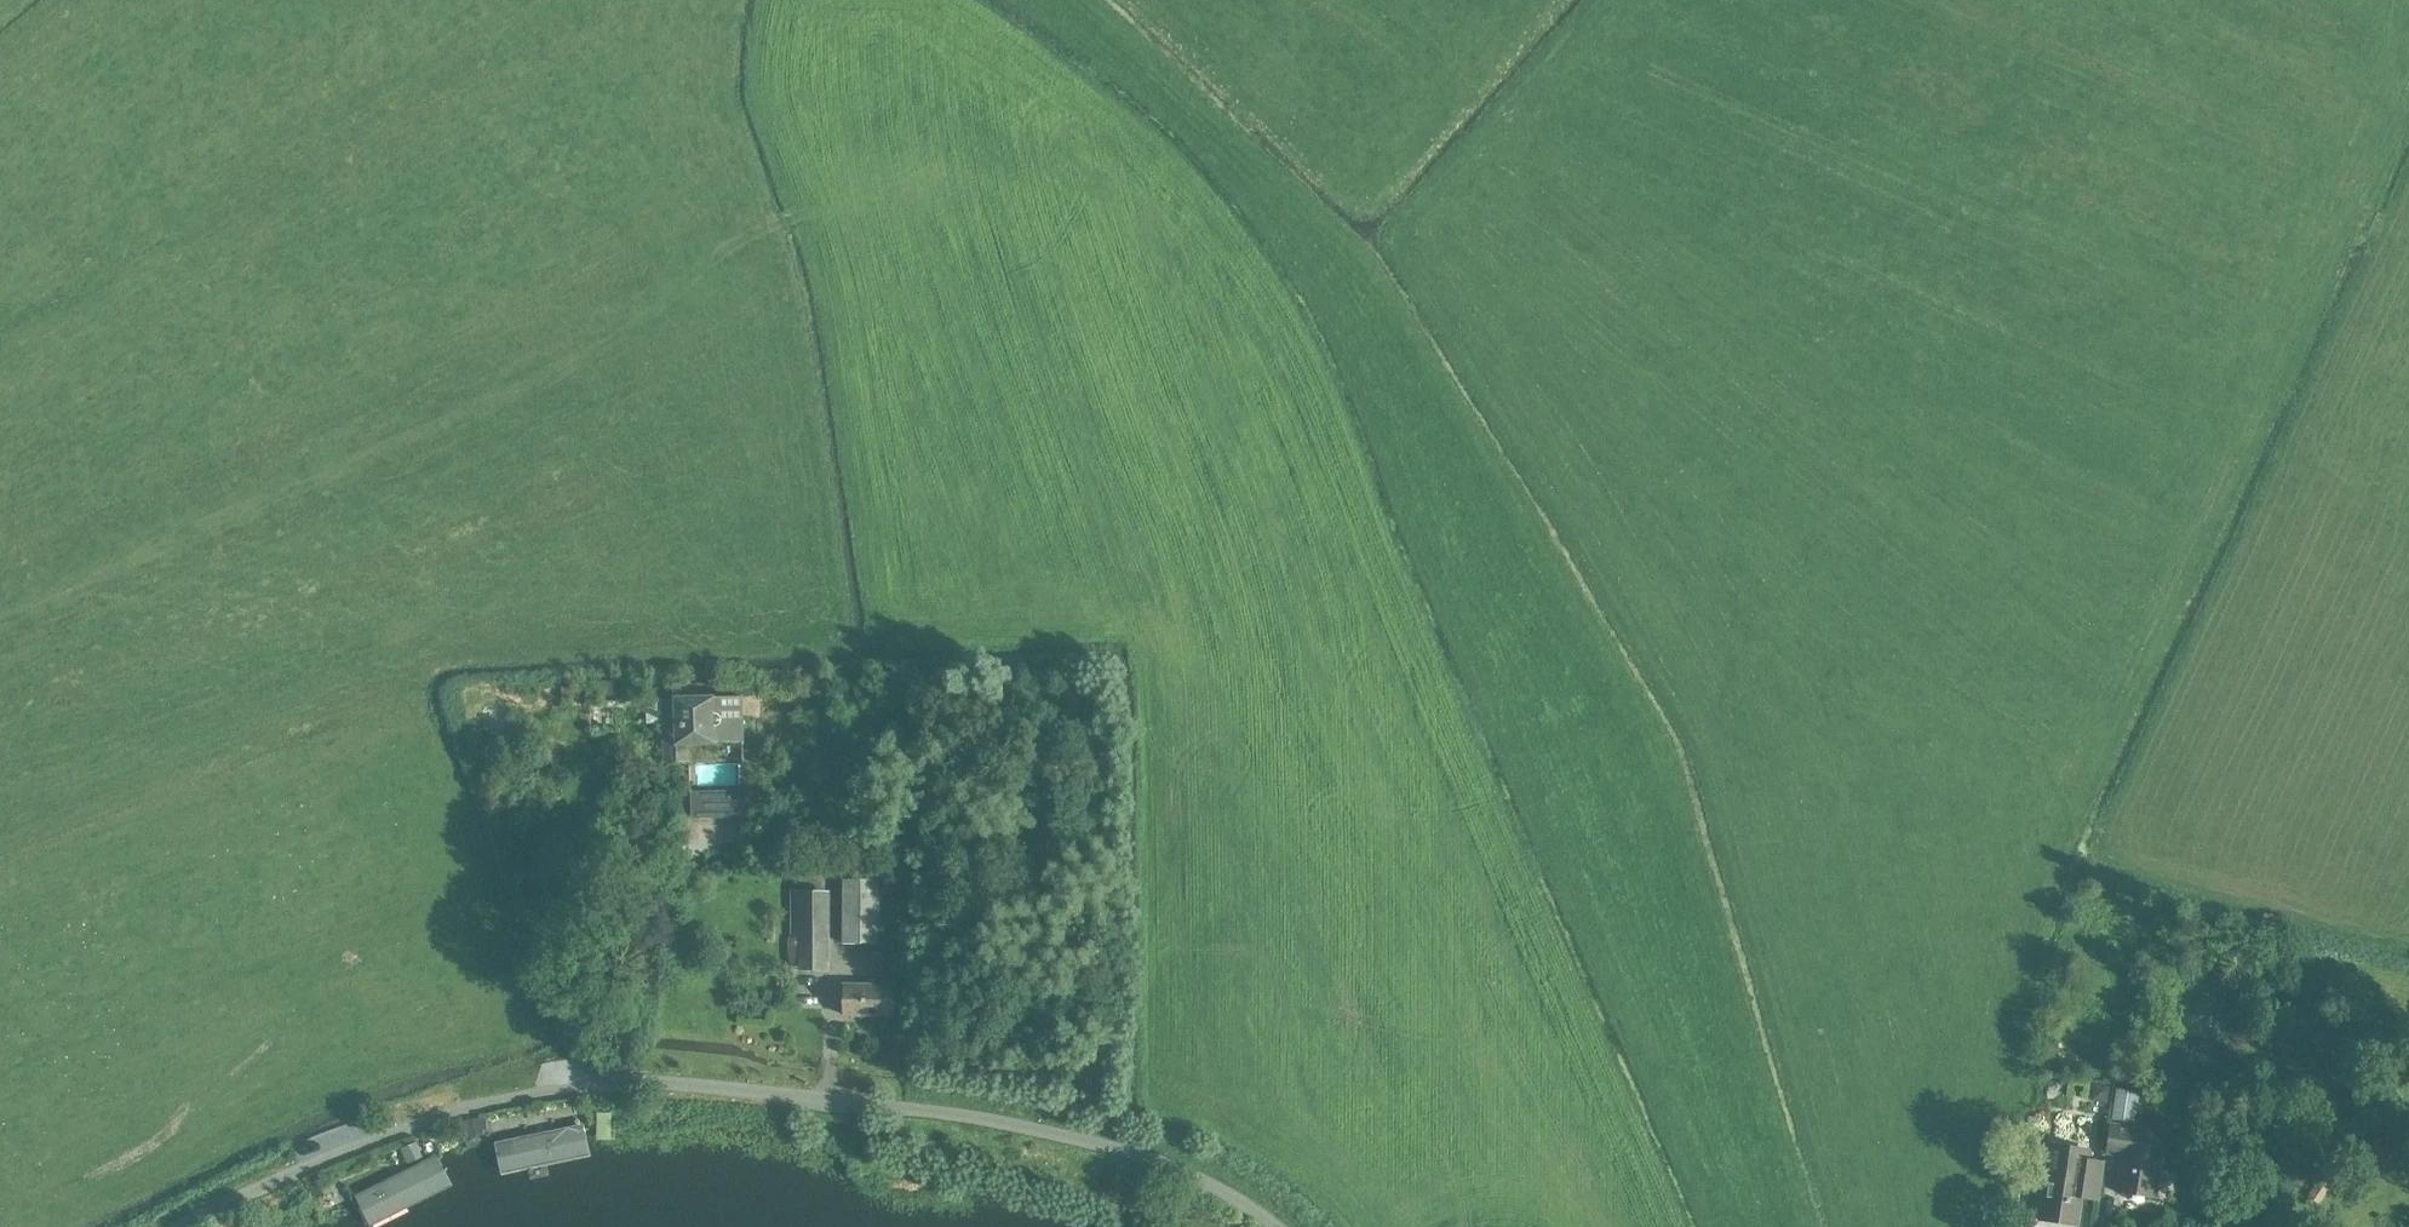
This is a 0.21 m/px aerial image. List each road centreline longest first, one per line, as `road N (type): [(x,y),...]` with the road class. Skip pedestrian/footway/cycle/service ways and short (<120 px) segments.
road 1 (track): [(0,648),(384,476),(607,351),(736,241),(866,193),(972,175),(1087,215),(1216,377),(1465,987),(1576,1226)]
road 2 (unclassified): [(180,1226),(473,1108),(665,1084),(1017,1126),(1190,1175),(1275,1226)]

